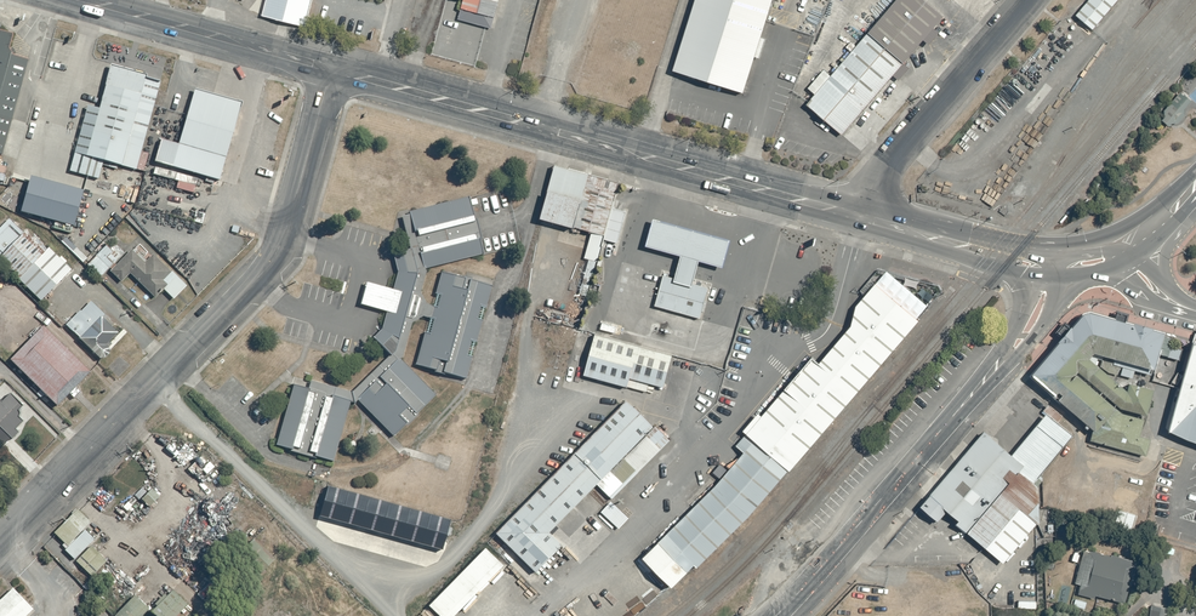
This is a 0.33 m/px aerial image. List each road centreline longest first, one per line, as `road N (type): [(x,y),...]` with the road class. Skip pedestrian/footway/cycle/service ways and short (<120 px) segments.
road 1 (unclassified): [(0,538),(268,266),(281,246),(331,68)]
road 2 (trunk): [(331,68),(861,218)]
road 3 (unclassified): [(1059,265),(1009,352),(777,615)]
road 4 (unclassified): [(861,218),(877,179),(1030,0)]
road 5 (trunk): [(92,0),(331,68)]
road 6 (trunk): [(861,218),(1059,265)]

